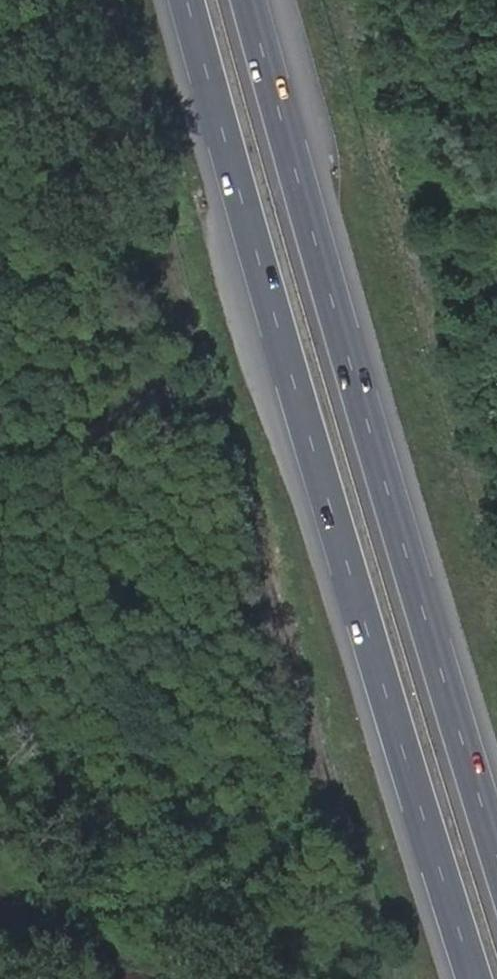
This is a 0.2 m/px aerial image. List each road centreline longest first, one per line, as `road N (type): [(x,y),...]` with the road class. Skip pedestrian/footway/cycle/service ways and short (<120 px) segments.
road 1 (motorway): [(188,0),(481,978)]
road 2 (motorway): [(496,836),(250,0)]

